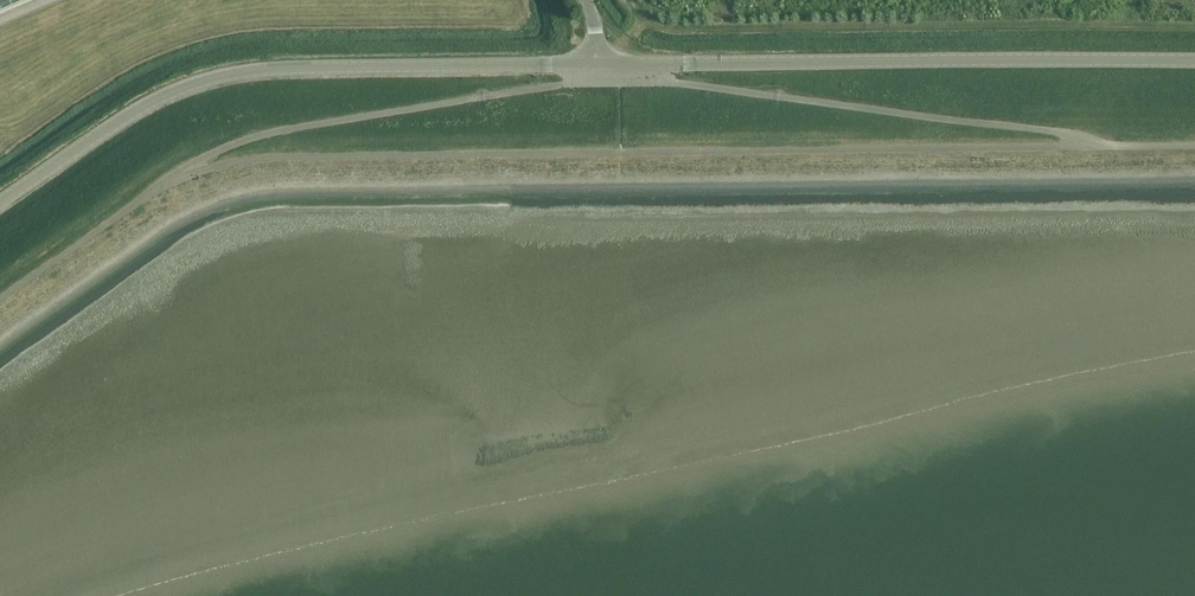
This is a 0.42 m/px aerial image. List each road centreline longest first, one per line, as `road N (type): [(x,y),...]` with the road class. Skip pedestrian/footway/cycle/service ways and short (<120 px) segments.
road 1 (unclassified): [(0,204),(117,121),(190,84),(235,73),(597,64)]
road 2 (unclassified): [(597,64),(1194,63)]

